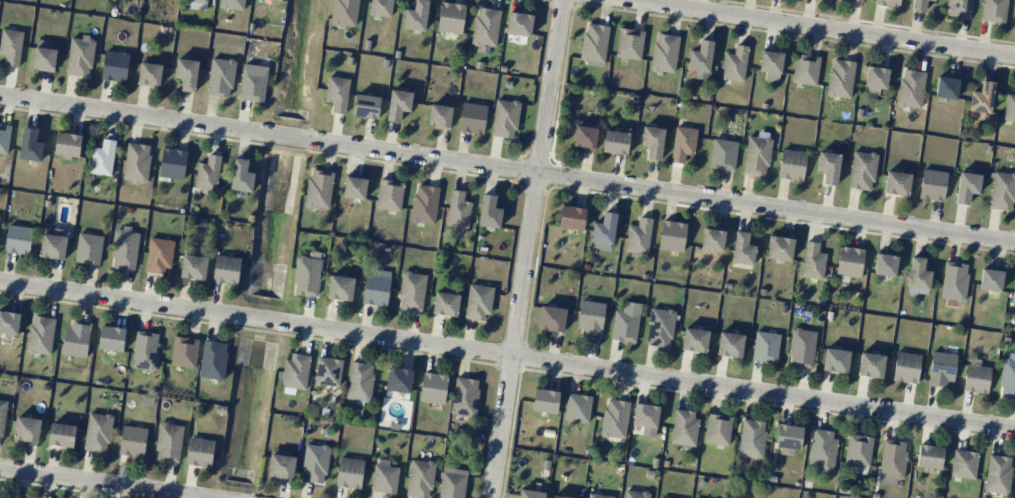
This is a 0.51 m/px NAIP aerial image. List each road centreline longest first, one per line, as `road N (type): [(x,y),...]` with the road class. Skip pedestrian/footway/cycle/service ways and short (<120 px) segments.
road 1 (residential): [(1014,246),(0,97)]
road 2 (residential): [(1014,431),(0,286)]
road 3 (residential): [(497,497),(565,0)]
road 4 (residential): [(1014,58),(614,0)]
road 5 (residential): [(197,497),(0,469)]

